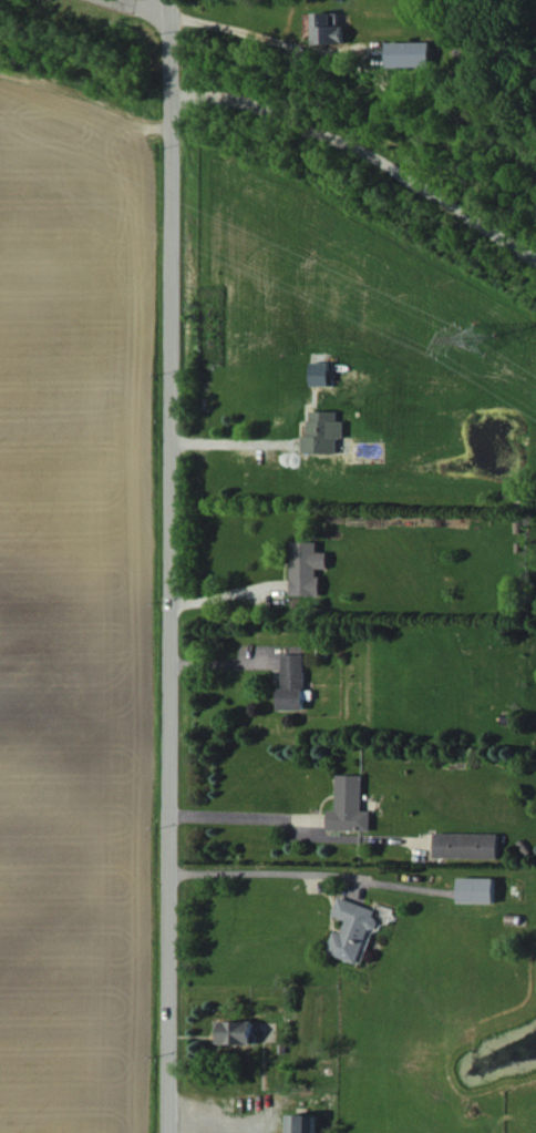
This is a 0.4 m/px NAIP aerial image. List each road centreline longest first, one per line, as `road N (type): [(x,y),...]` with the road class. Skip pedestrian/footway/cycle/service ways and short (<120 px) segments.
road 1 (residential): [(158,0),(161,442),(173,609),(164,1132)]

